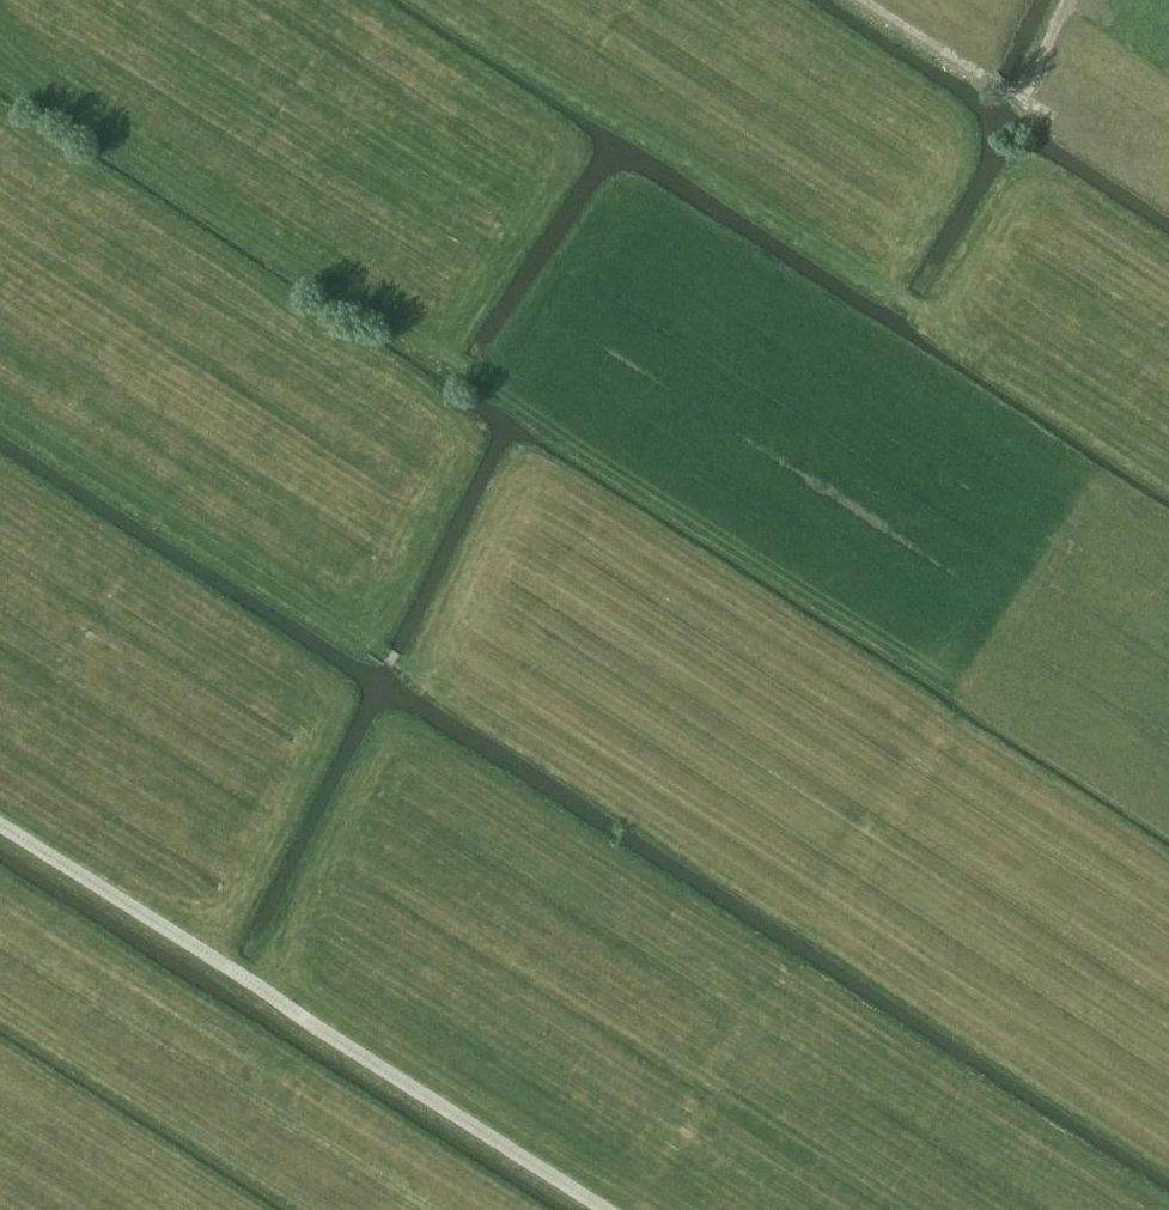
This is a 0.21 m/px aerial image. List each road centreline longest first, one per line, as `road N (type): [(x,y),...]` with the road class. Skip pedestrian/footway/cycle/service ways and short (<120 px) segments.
road 1 (track): [(609,1209),(0,826)]
road 2 (track): [(858,0),(1019,105),(1070,0)]

